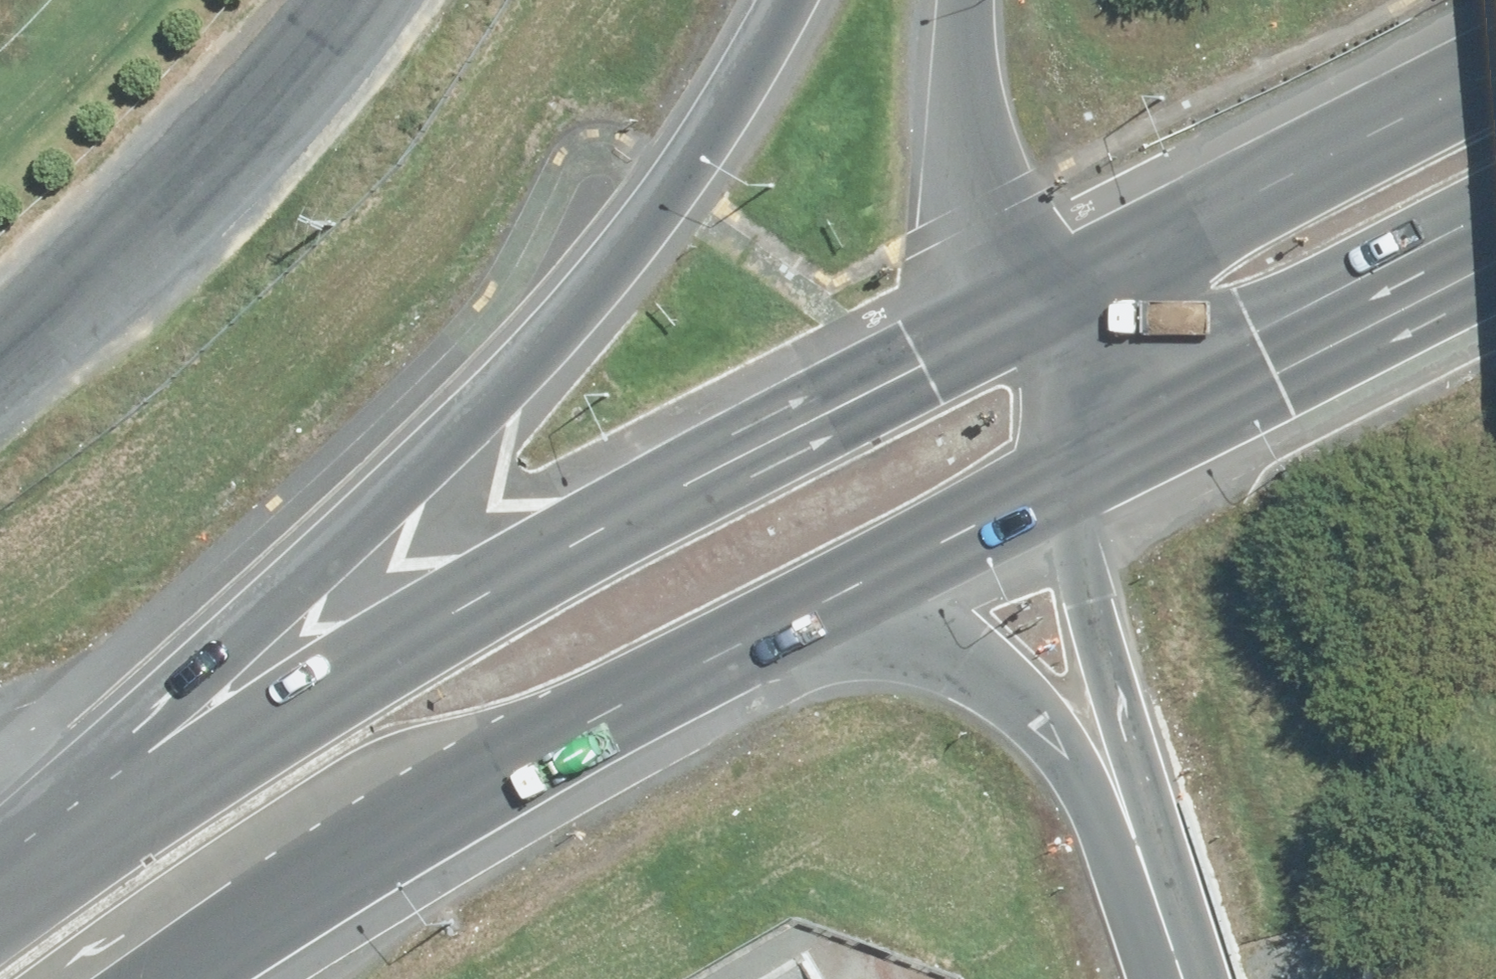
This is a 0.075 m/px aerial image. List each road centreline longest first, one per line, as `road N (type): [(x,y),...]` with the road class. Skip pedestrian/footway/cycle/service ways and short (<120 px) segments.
road 1 (trunk): [(0,905),(330,694),(696,481),(1026,315)]
road 2 (motorway): [(0,855),(390,500),(535,353),(660,215),(792,0)]
road 3 (trunk): [(777,621),(340,860),(153,978)]
road 4 (motorway): [(1442,978),(1329,338)]
road 5 (trunk): [(1026,315),(1495,71)]
road 6 (tertiary): [(0,358),(274,107),(367,0)]
road 7 (motorway): [(1137,847),(1047,714),(991,653),(910,621),(777,621)]
road 8 (motorway): [(1325,978),(1104,637)]
road 9 (trunk): [(1076,463),(777,621)]
road 10 (motorway): [(1026,315),(990,212),(969,0)]
road 11 (trunk): [(1329,338),(1076,463)]
road 12 (motorway): [(1137,847),(1104,637)]
road 13 (trunk): [(1495,256),(1329,338)]
road 14 (motorway): [(1104,637),(1076,463)]
road 15 (motorway): [(1076,463),(1026,315)]
road 16 (motorway): [(1182,978),(1137,847)]

